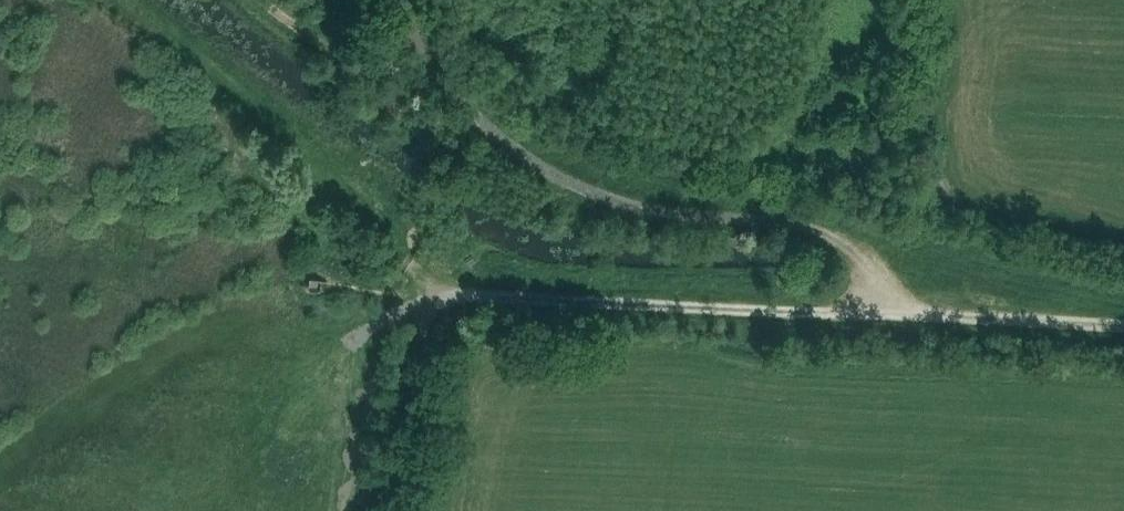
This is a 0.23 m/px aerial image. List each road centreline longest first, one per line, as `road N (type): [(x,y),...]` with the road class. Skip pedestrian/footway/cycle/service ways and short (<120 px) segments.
road 1 (track): [(392,510),(417,301),(1123,326)]
road 2 (track): [(893,313),(836,243),(810,232),(671,218),(591,197),(487,129),(412,59),(412,4)]

